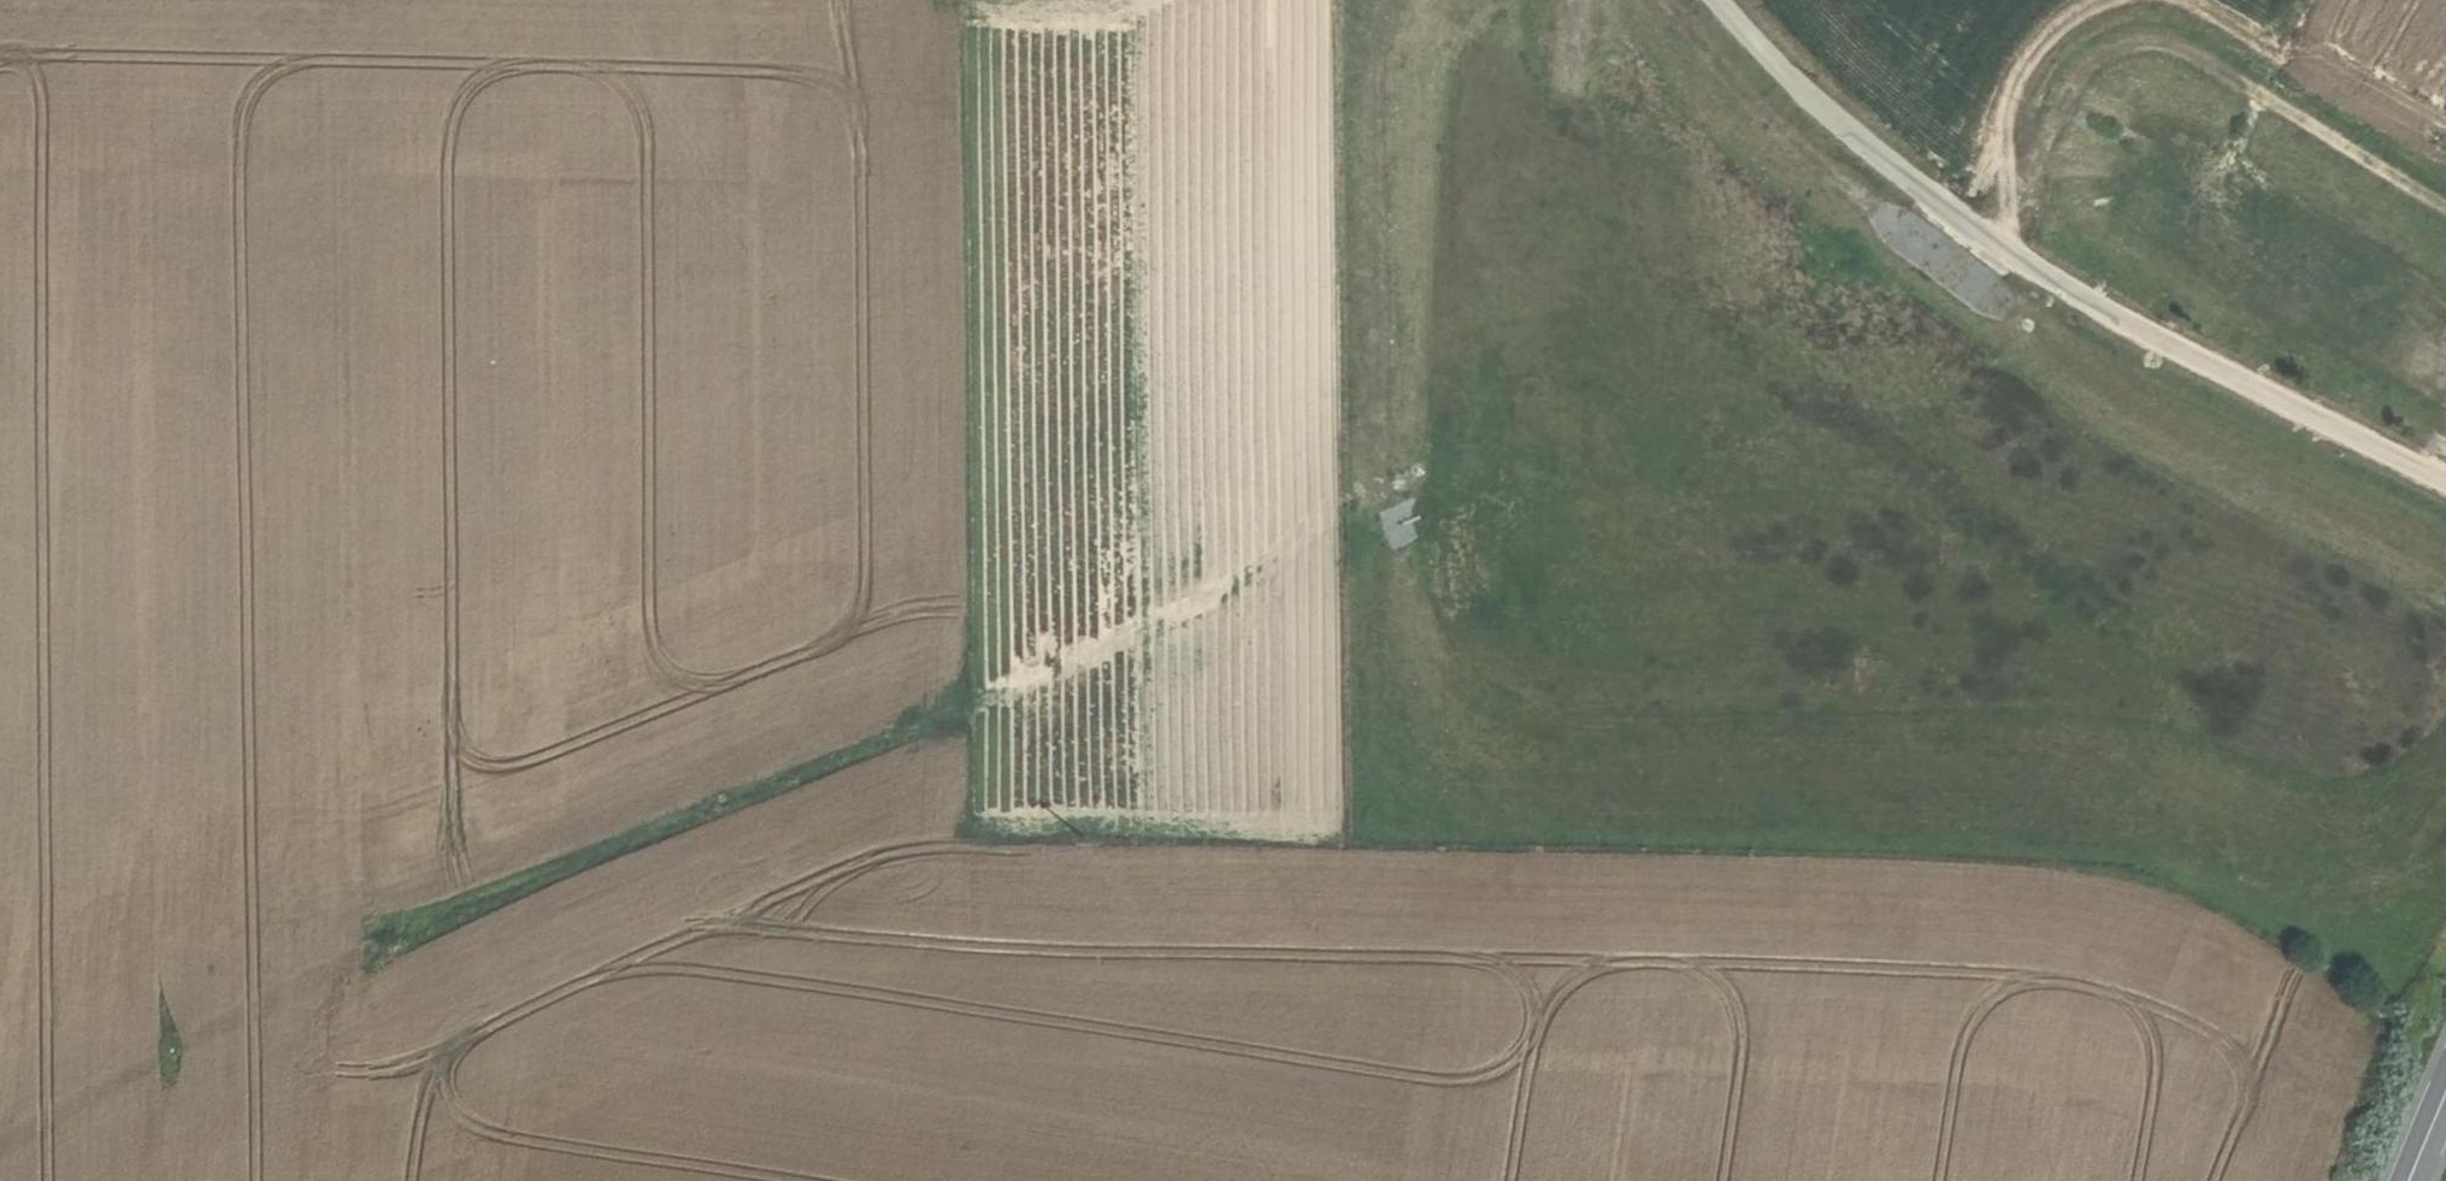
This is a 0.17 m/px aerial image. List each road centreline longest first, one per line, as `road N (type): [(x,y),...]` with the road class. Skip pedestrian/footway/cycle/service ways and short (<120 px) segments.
road 1 (unclassified): [(2445,481),(1959,223),(1796,86),(1713,0)]

